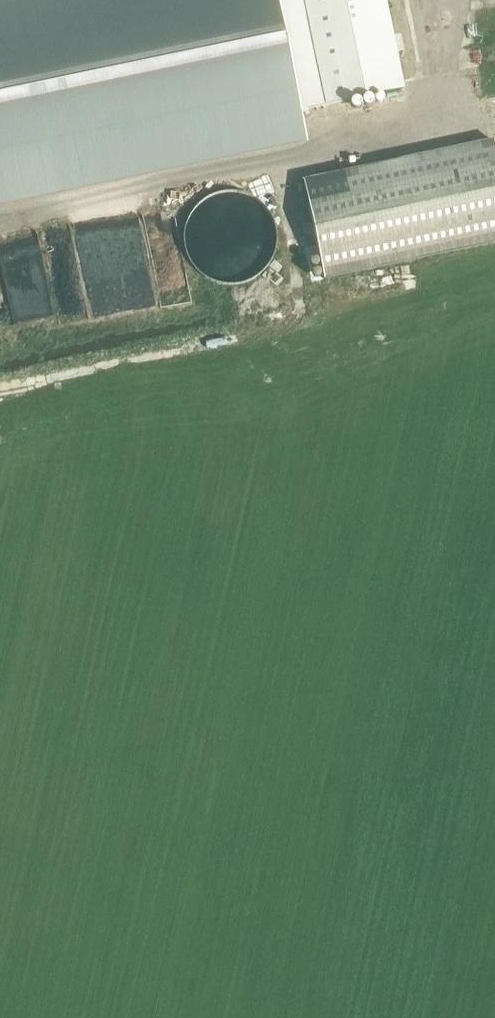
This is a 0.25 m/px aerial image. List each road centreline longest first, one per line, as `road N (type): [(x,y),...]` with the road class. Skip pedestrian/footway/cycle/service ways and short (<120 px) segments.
road 1 (track): [(0,222),(472,117),(462,0)]

